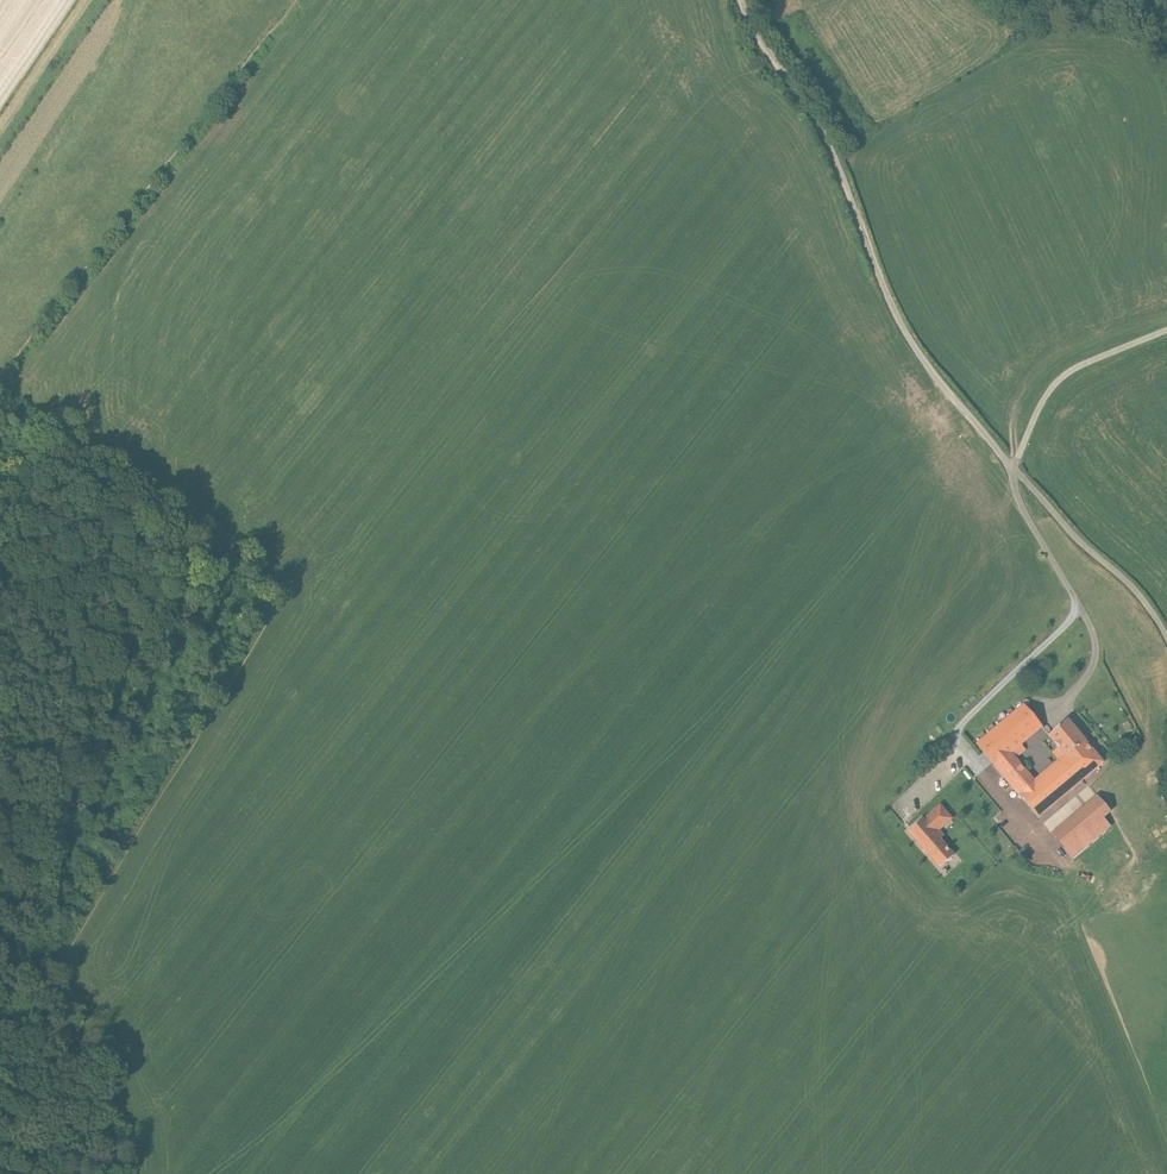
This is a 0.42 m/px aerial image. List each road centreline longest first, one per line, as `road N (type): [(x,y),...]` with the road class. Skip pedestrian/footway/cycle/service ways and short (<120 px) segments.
road 1 (unclassified): [(1012,469),(906,335),(825,139),(742,0)]
road 2 (unclassified): [(1166,638),(1129,583),(1012,469)]
road 3 (unclassified): [(1012,469),(1060,378),(1166,329)]

